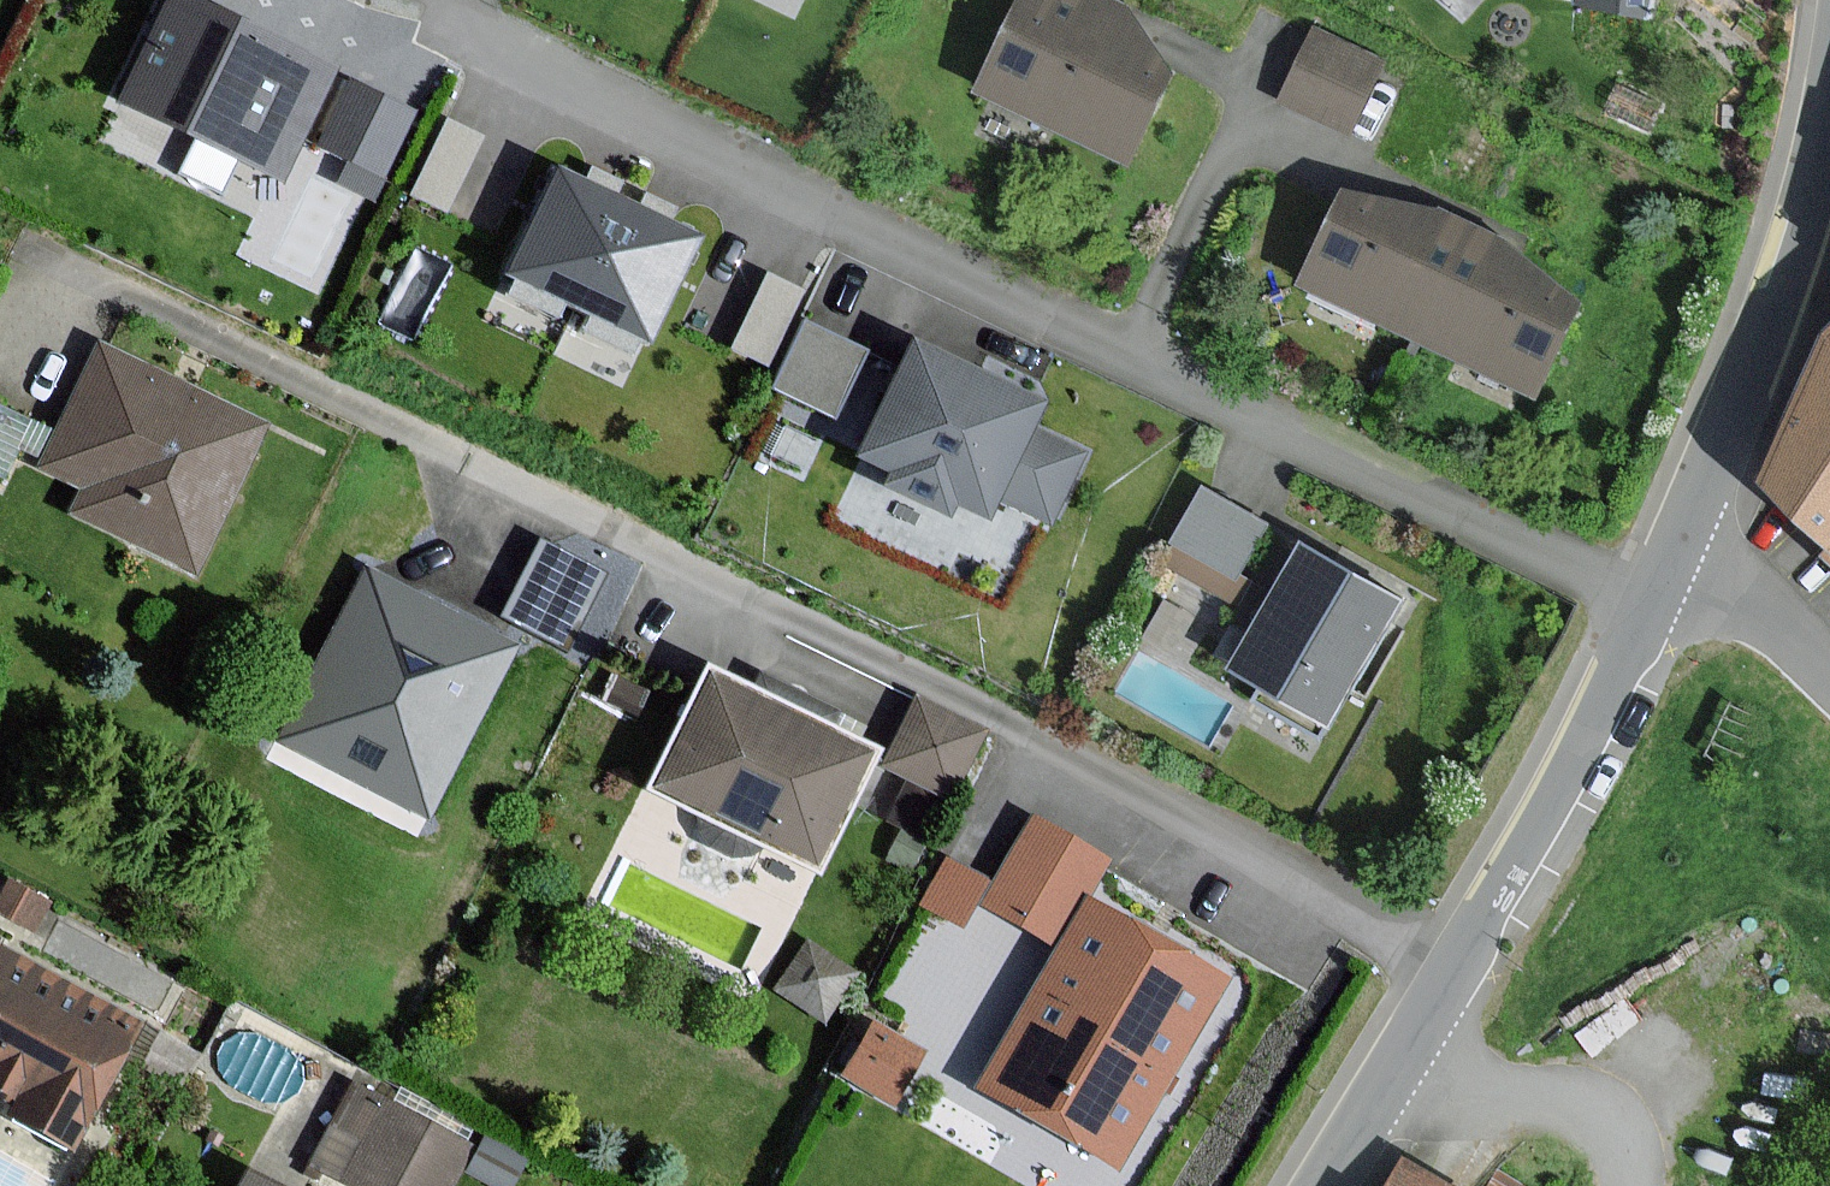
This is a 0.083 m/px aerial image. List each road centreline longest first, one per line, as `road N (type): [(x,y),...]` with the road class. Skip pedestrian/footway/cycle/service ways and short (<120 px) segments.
road 1 (residential): [(1448,985),(946,695),(41,251)]
road 2 (residential): [(449,31),(1651,617)]
road 3 (tertiary): [(1651,617),(1785,283),(1829,76)]
road 4 (tertiary): [(1448,985),(1651,617)]
road 5 (track): [(1404,1061),(1580,1099),(1626,1149),(1627,1185)]
road 6 (tertiary): [(1327,1185),(1448,985)]

